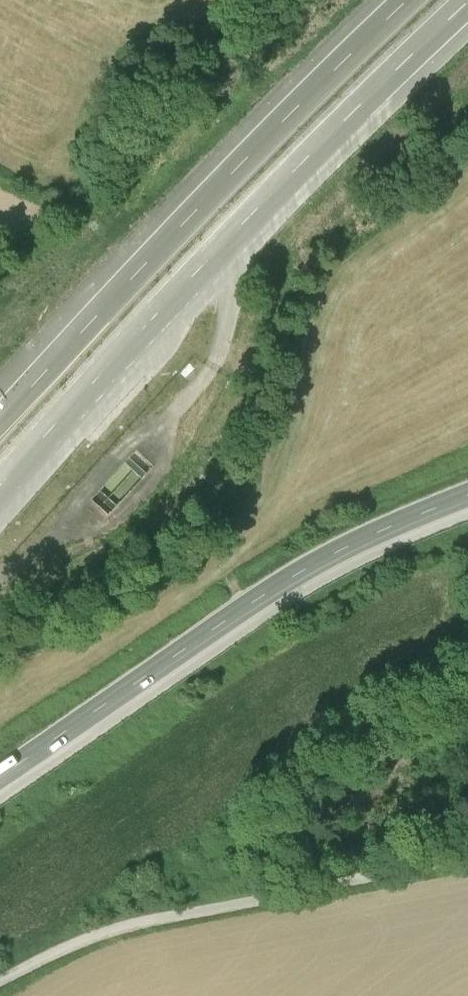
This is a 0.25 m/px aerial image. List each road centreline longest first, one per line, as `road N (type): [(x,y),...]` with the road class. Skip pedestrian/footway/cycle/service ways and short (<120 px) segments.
road 1 (motorway): [(0,485),(249,214),(467,2)]
road 2 (motorway): [(410,0),(218,187),(0,424)]
road 3 (secondary): [(0,776),(325,557),(467,496)]
road 4 (residential): [(467,857),(124,927),(0,978)]

